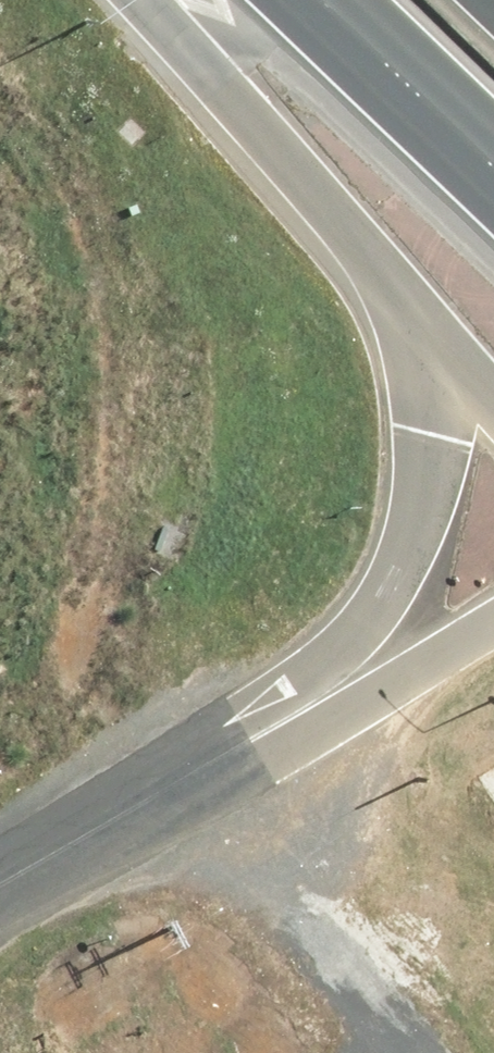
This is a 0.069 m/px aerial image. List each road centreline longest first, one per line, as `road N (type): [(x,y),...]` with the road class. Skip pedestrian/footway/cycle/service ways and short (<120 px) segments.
road 1 (motorway): [(249,745),(366,630),(417,532),(432,436),(420,332)]
road 2 (motorway): [(420,332),(134,0)]
road 3 (unclassified): [(0,888),(249,745)]
road 4 (motorway): [(493,634),(249,745)]
road 5 (motorway): [(493,174),(312,0)]

